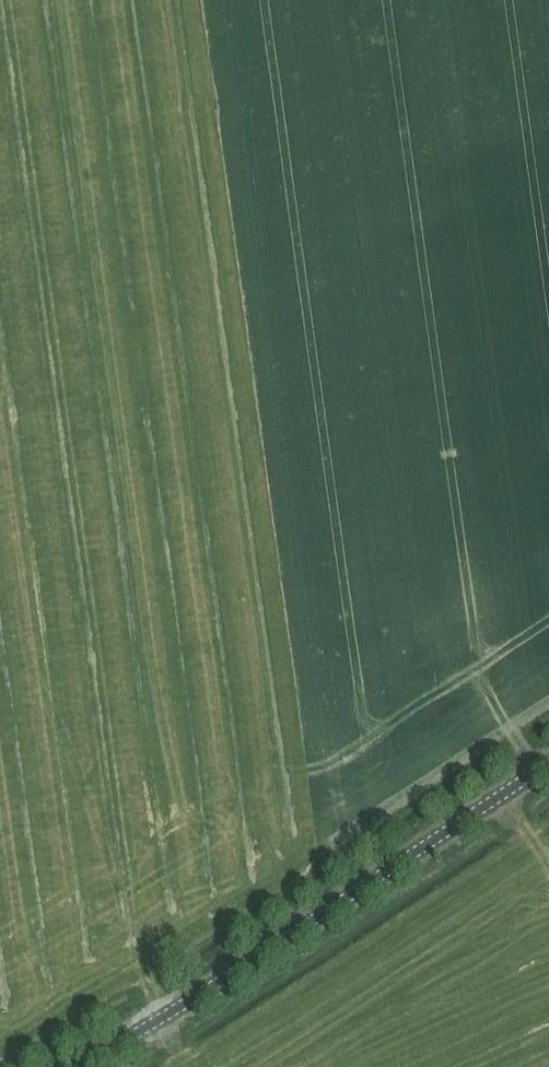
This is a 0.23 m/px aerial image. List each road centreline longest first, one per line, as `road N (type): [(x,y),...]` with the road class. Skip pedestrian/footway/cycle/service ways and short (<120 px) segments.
road 1 (tertiary): [(83,1066),(548,766)]

